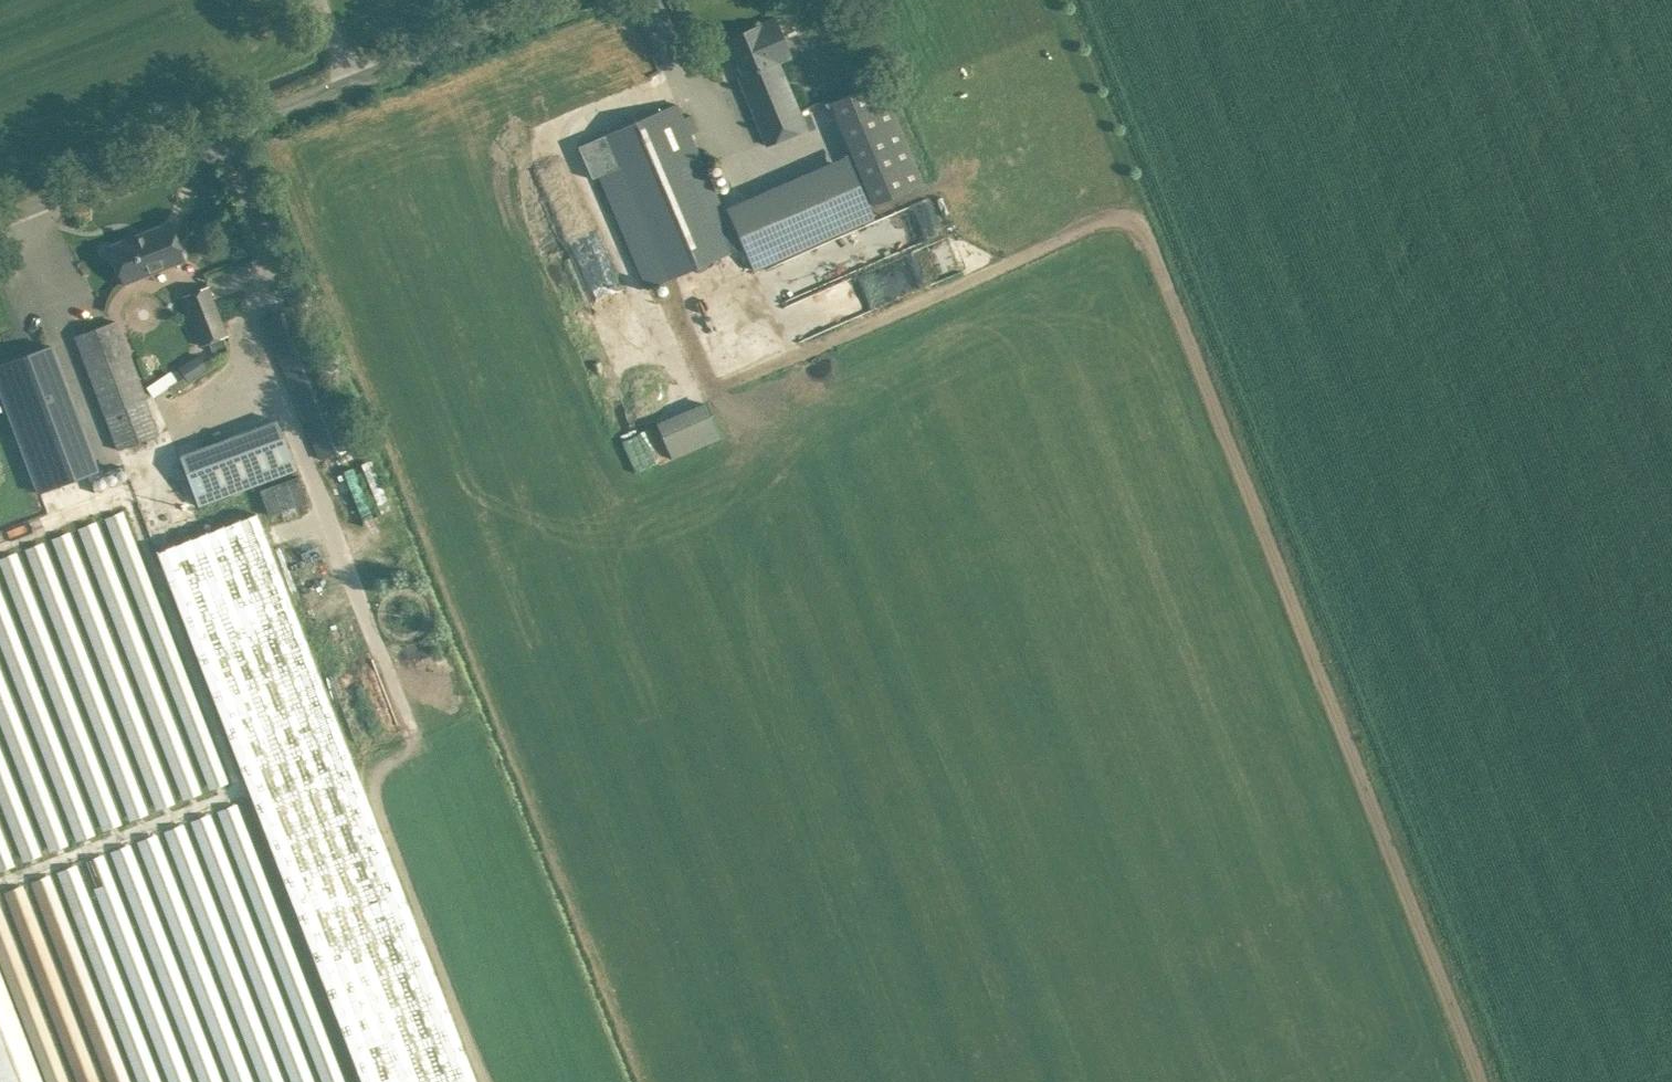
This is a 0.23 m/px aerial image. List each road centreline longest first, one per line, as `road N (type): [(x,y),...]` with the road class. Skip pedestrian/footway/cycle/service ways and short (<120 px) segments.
road 1 (unclassified): [(0,228),(572,0)]

